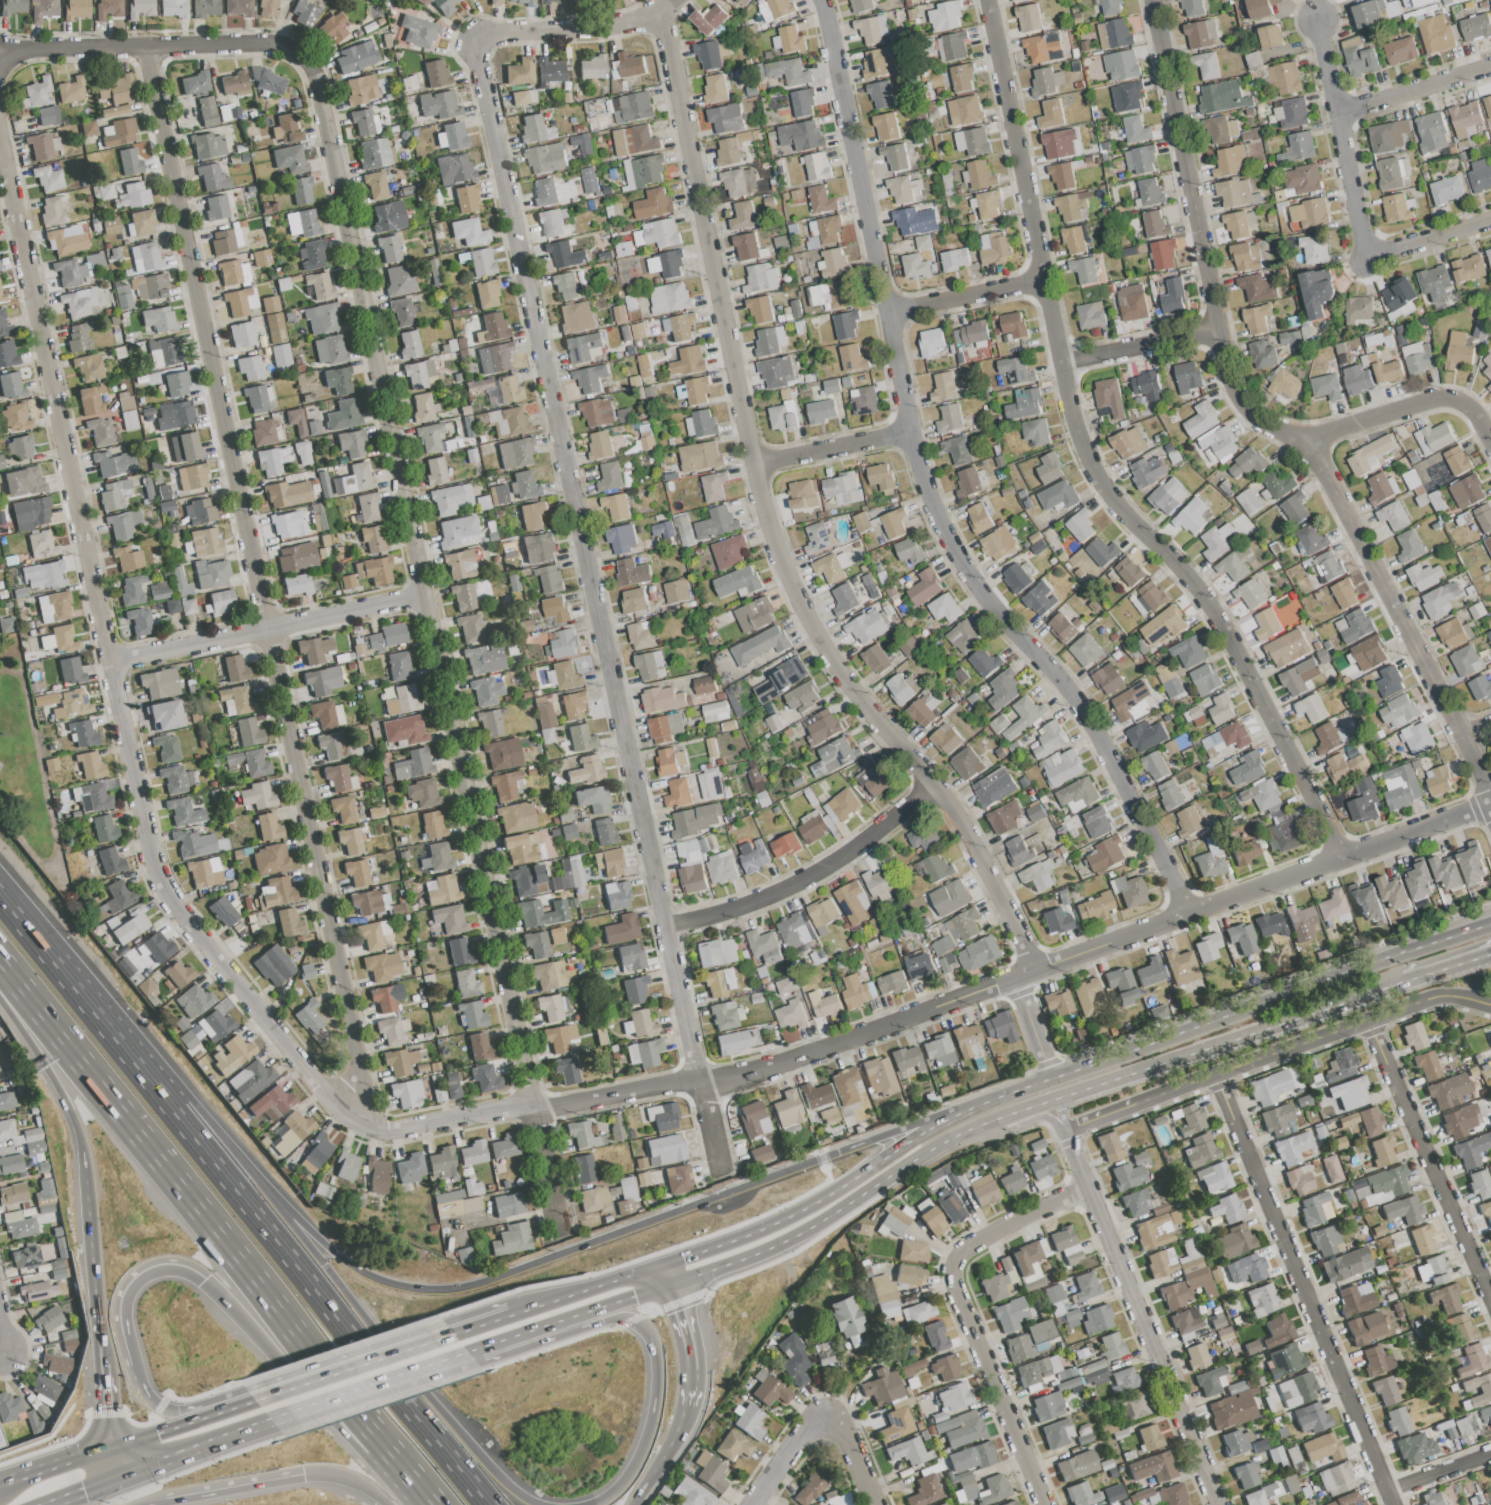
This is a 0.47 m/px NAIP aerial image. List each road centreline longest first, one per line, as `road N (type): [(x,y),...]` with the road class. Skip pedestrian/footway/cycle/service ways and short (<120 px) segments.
road 1 (residential): [(535,1111),(385,1133),(371,1128),(318,1085),(168,891),(0,147)]
road 2 (residential): [(305,56),(317,80),(558,1222)]
road 3 (residential): [(471,38),(720,1170)]
road 4 (residential): [(144,49),(361,1064),(353,1117)]
road 5 (residential): [(659,13),(753,463),(785,576),(842,675),(946,798),(1031,959),(1026,976)]
road 6 (residential): [(1490,803),(785,1066),(535,1111)]
road 7 (motorway): [(1007,1094),(494,1282),(437,1292),(383,1283),(349,1267),(190,1099),(146,1069)]
road 8 (residential): [(1150,0),(1233,385),(1258,420),(1306,440),(1490,801)]
road 9 (motorway): [(0,977),(81,1062),(392,1452)]
road 10 (residential): [(1063,363),(1085,450),(1112,499),(1178,563),(1226,629),(1342,858)]
road 11 (residential): [(909,432),(951,547),(1008,627),(1070,690),(1190,914)]
road 12 (motorway): [(486,1504),(146,1069)]
road 13 (motorway): [(540,1504),(496,1473),(226,1142)]
road 14 (primary): [(1490,923),(1051,1080)]
road 15 (residential): [(1215,1073),(1390,1504)]
road 16 (primary): [(1051,1080),(906,1142),(779,1221),(656,1267)]
road 17 (residential): [(1053,1101),(1218,1504)]
road 18 (residential): [(1088,1187),(964,1249),(952,1272),(1044,1504)]
road 19 (primary): [(1053,1101),(1404,983)]
road 20 (primary): [(673,1285),(791,1237),(952,1139),(1000,1119)]
road 21 (residential): [(425,597),(112,662)]
road 22 (residential): [(821,0),(889,309)]
road 23 (residential): [(305,56),(274,45),(0,52)]
road 24 (residential): [(930,782),(867,840),(810,876),(736,908),(666,925)]
road 25 (residential): [(1368,1021),(1490,1296)]
road 26 (residential): [(1490,1004),(1432,999),(1215,1073)]
road 27 (residential): [(987,0),(1044,280)]
road 28 (motorway): [(567,1319),(621,1314),(651,1342),(645,1442),(622,1486),(596,1504)]
road 29 (motorway): [(204,1278),(392,1452)]
road 30 (residential): [(1366,257),(1317,19)]
road 31 (residential): [(889,309),(1044,280),(1063,363)]
road 32 (residential): [(1306,440),(1447,399),(1471,410),(1490,448)]
road 33 (primary): [(656,1267),(452,1335)]
road 34 (primary): [(268,1420),(467,1354)]
road 35 (residential): [(672,0),(659,13),(597,29),(471,38)]
road 36 (primary): [(452,1335),(257,1401)]
road 37 (motorway): [(0,996),(78,1132),(85,1178)]
road 38 (motorway): [(141,1387),(125,1330),(131,1285),(159,1269),(204,1278)]
road 39 (motorway): [(85,1178),(103,1347)]
road 40 (residential): [(1215,1073),(1065,1131)]
road 41 (residential): [(909,432),(753,463)]
road 42 (residential): [(1490,65),(1338,111)]
road 43 (primary): [(120,1474),(268,1420)]
road 44 (residential): [(1063,363),(1217,335)]
road 45 (motorway): [(164,1500),(302,1474)]
road 46 (residential): [(1366,257),(1490,219)]
road 47 (primary): [(232,1409),(111,1449)]
road 48 (motorway): [(81,990),(0,892)]
road 49 (motorway): [(686,1407),(694,1385),(691,1337),(673,1285)]
road 50 (residential): [(889,309),(909,432)]

